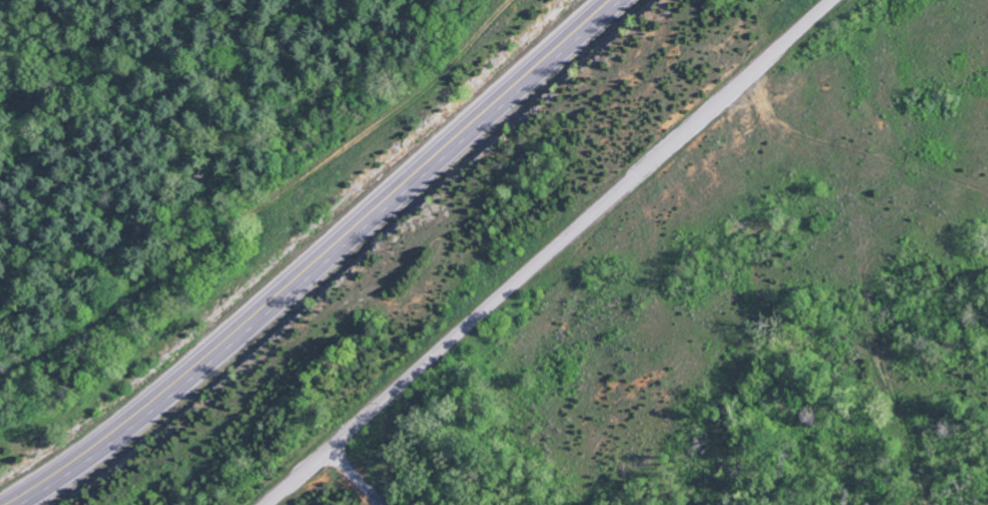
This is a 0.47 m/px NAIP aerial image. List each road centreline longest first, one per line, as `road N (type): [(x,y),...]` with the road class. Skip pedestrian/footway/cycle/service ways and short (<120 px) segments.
road 1 (primary): [(607,0),(161,392),(1,504)]
road 2 (residential): [(834,0),(265,504)]

